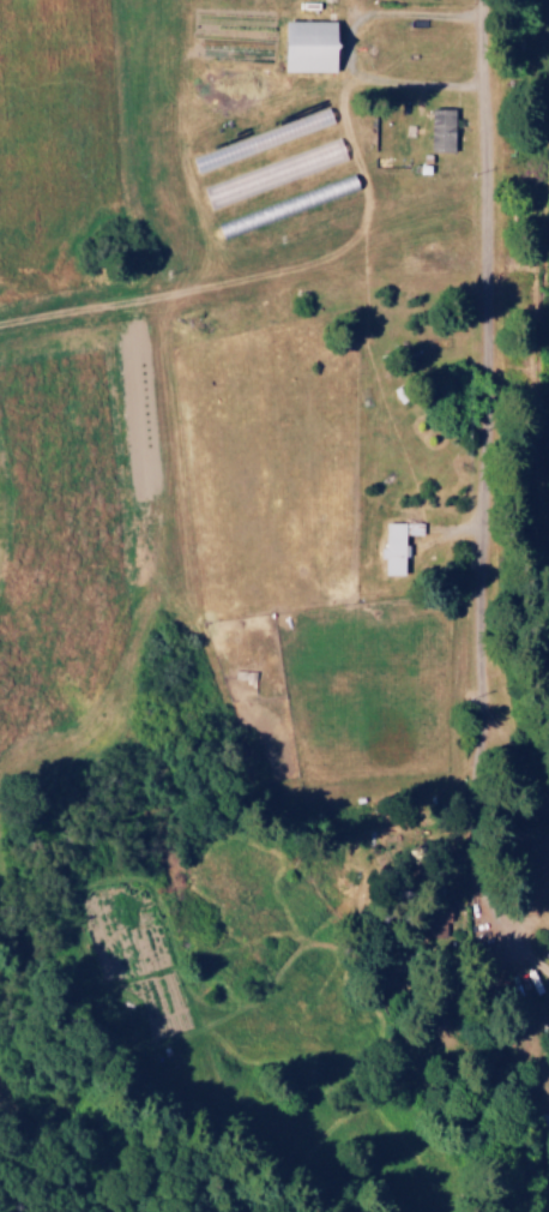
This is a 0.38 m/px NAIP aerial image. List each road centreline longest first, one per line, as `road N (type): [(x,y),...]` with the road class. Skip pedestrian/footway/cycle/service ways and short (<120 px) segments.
road 1 (residential): [(256,1211),(297,0)]
road 2 (residential): [(548,85),(536,272),(478,698),(479,890),(498,1211)]
road 3 (residential): [(486,0),(478,698)]
road 4 (residential): [(127,290),(548,271)]
road 5 (residential): [(92,0),(127,290)]

